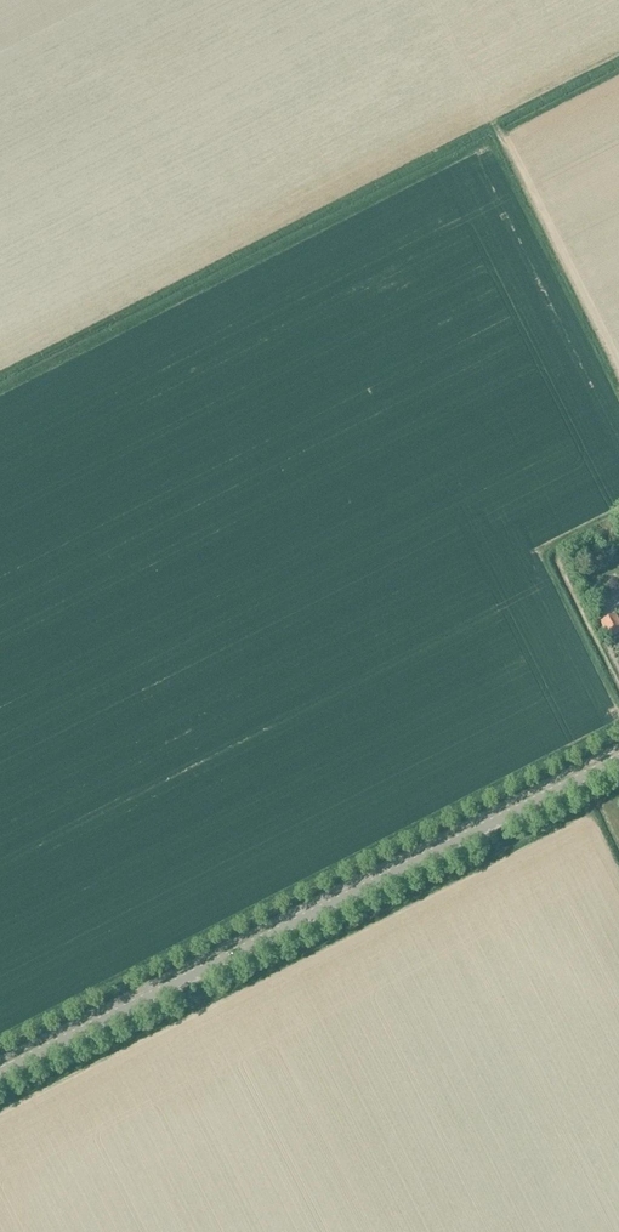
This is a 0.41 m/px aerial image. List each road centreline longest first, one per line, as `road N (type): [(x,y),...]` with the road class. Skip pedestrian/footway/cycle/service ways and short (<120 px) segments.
road 1 (unclassified): [(0,1073),(618,759)]

